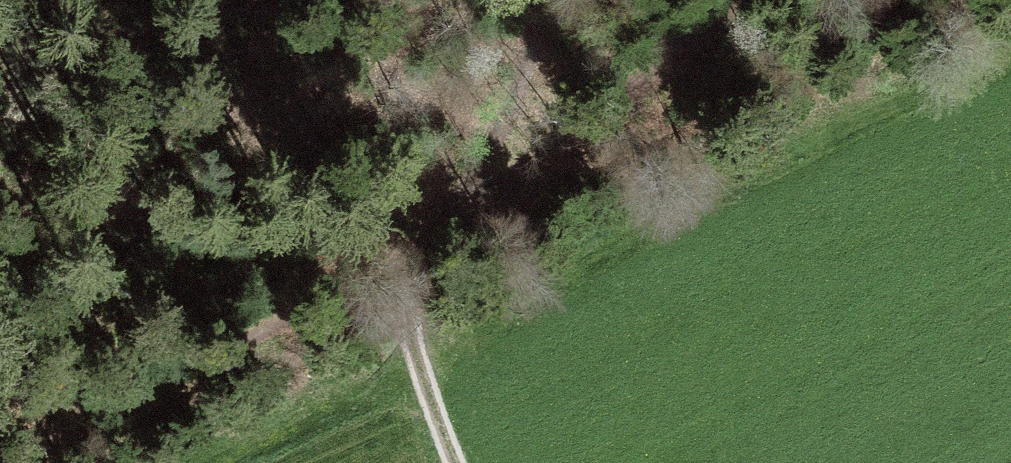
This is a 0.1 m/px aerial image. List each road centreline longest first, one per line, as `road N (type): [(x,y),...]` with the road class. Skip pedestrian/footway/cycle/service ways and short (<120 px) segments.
road 1 (track): [(737,0),(497,159),(463,191),(413,265)]
road 2 (track): [(413,265),(433,407),(456,462)]
road 3 (track): [(497,159),(518,0)]

